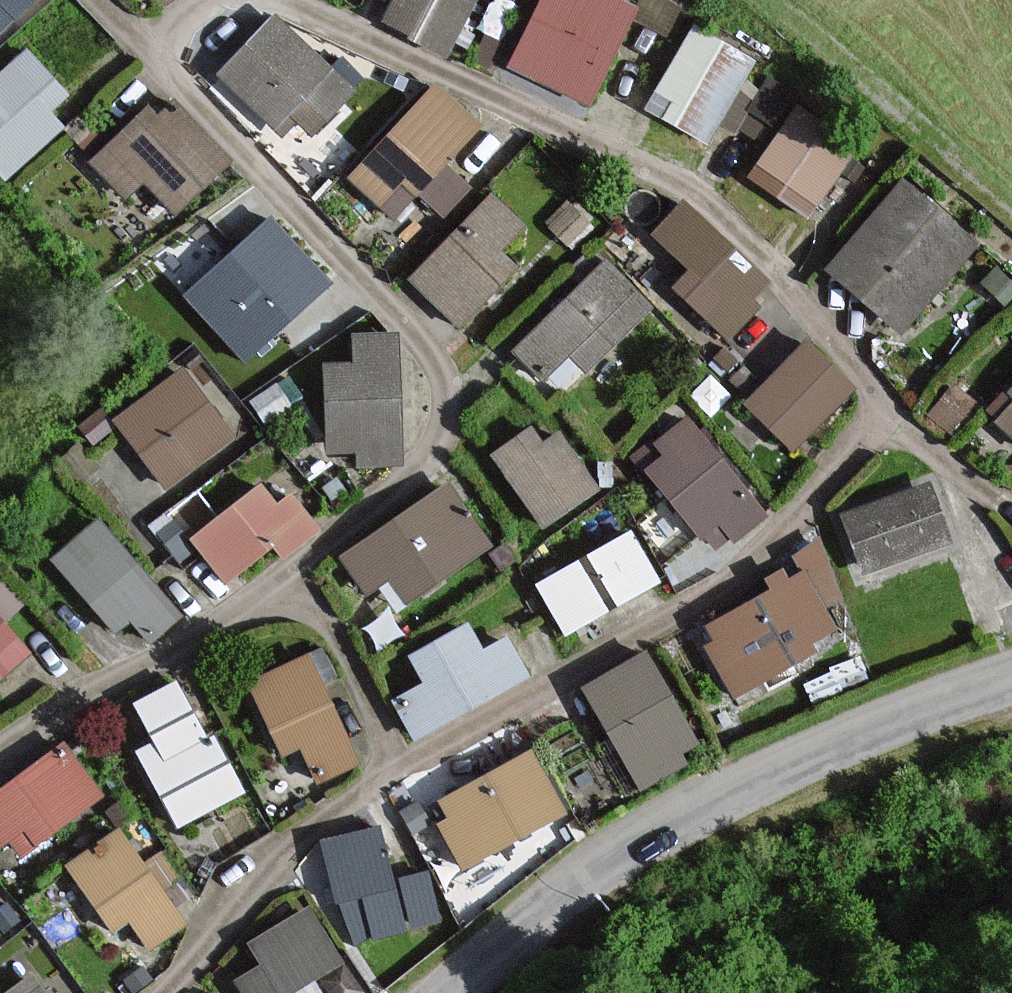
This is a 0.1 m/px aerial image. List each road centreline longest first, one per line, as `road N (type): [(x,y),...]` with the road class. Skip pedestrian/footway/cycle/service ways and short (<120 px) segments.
road 1 (residential): [(398,773),(729,590),(881,398),(698,198),(274,0)]
road 2 (residential): [(299,578),(444,451),(445,394),(423,342),(154,55)]
road 3 (unclassified): [(449,992),(569,887),(667,824),(792,764),(1011,678)]
road 4 (residential): [(0,739),(27,715),(299,578)]
road 5 (residential): [(167,992),(196,966),(241,876),(398,773)]
road 6 (residential): [(398,773),(299,578)]

